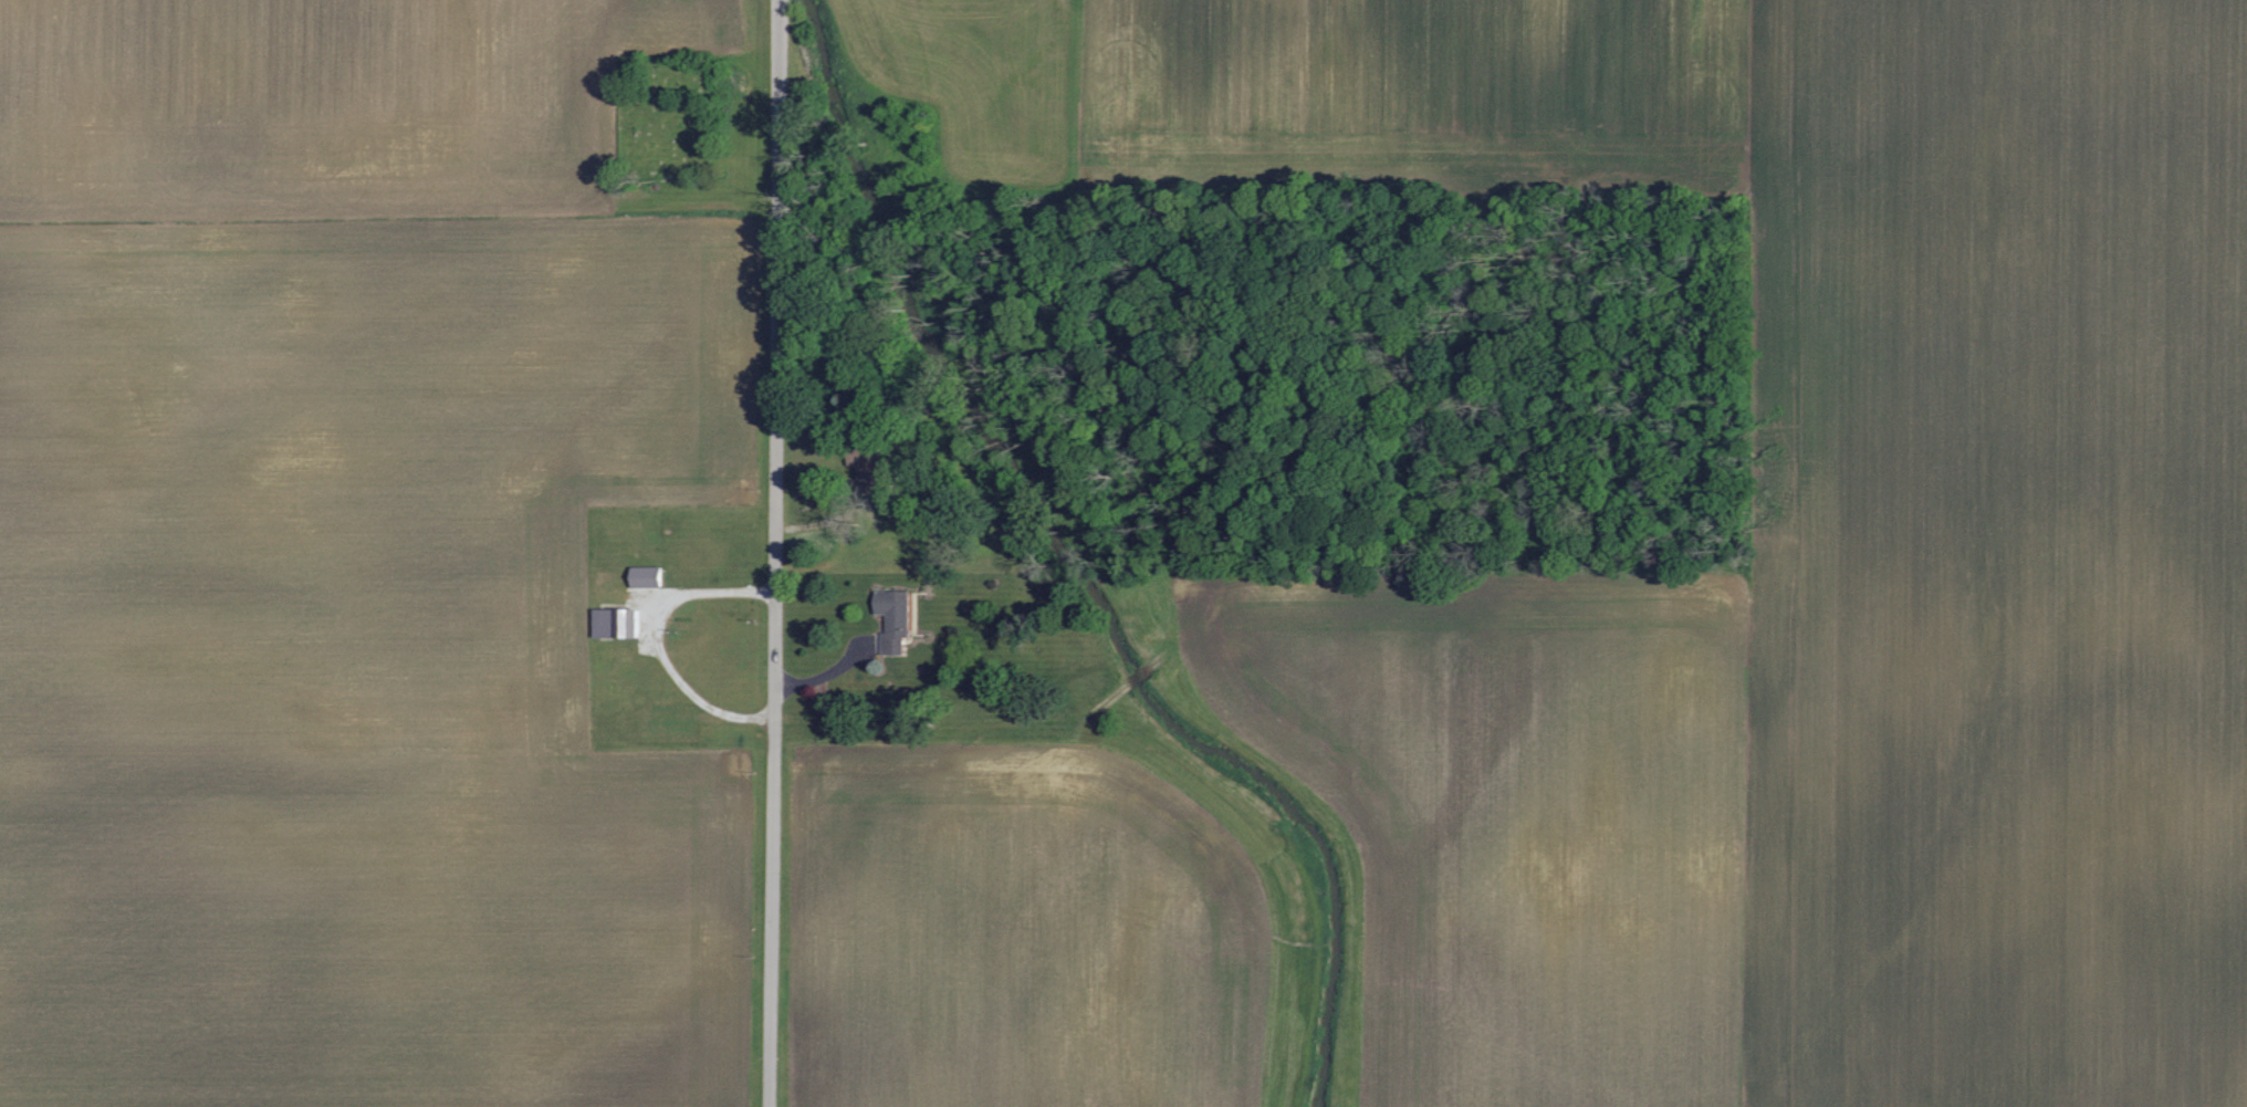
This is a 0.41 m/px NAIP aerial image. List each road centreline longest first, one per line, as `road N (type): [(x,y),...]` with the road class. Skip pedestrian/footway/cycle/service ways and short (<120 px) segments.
road 1 (tertiary): [(771,1106),(782,0)]

